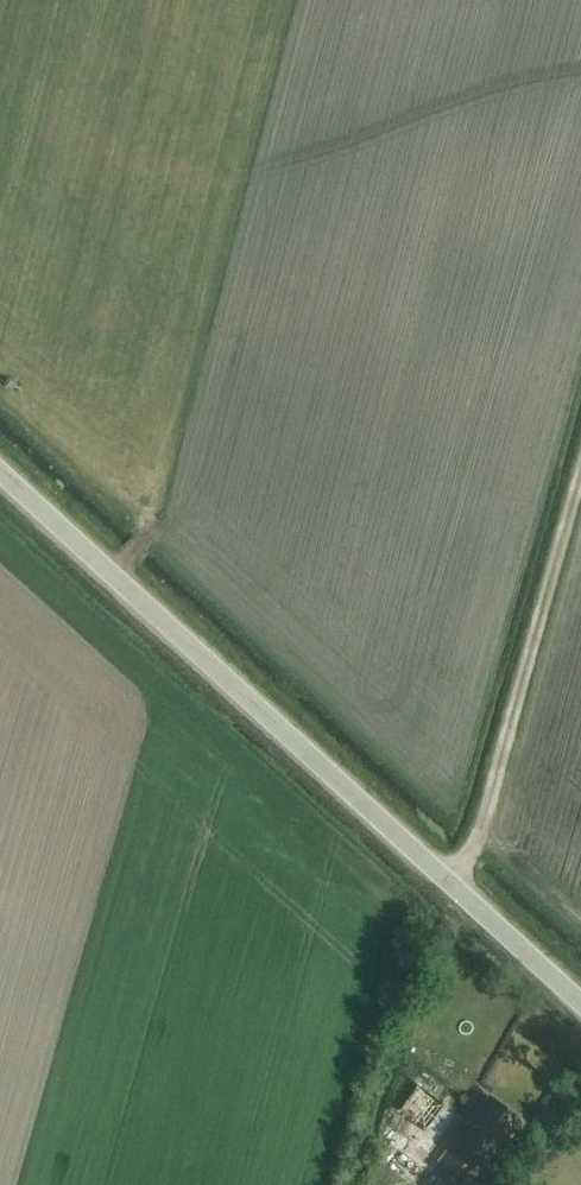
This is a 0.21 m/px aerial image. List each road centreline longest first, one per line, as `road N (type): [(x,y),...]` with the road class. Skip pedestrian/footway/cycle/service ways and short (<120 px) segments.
road 1 (unclassified): [(580,999),(0,469)]
road 2 (track): [(451,880),(477,844),(580,484)]

